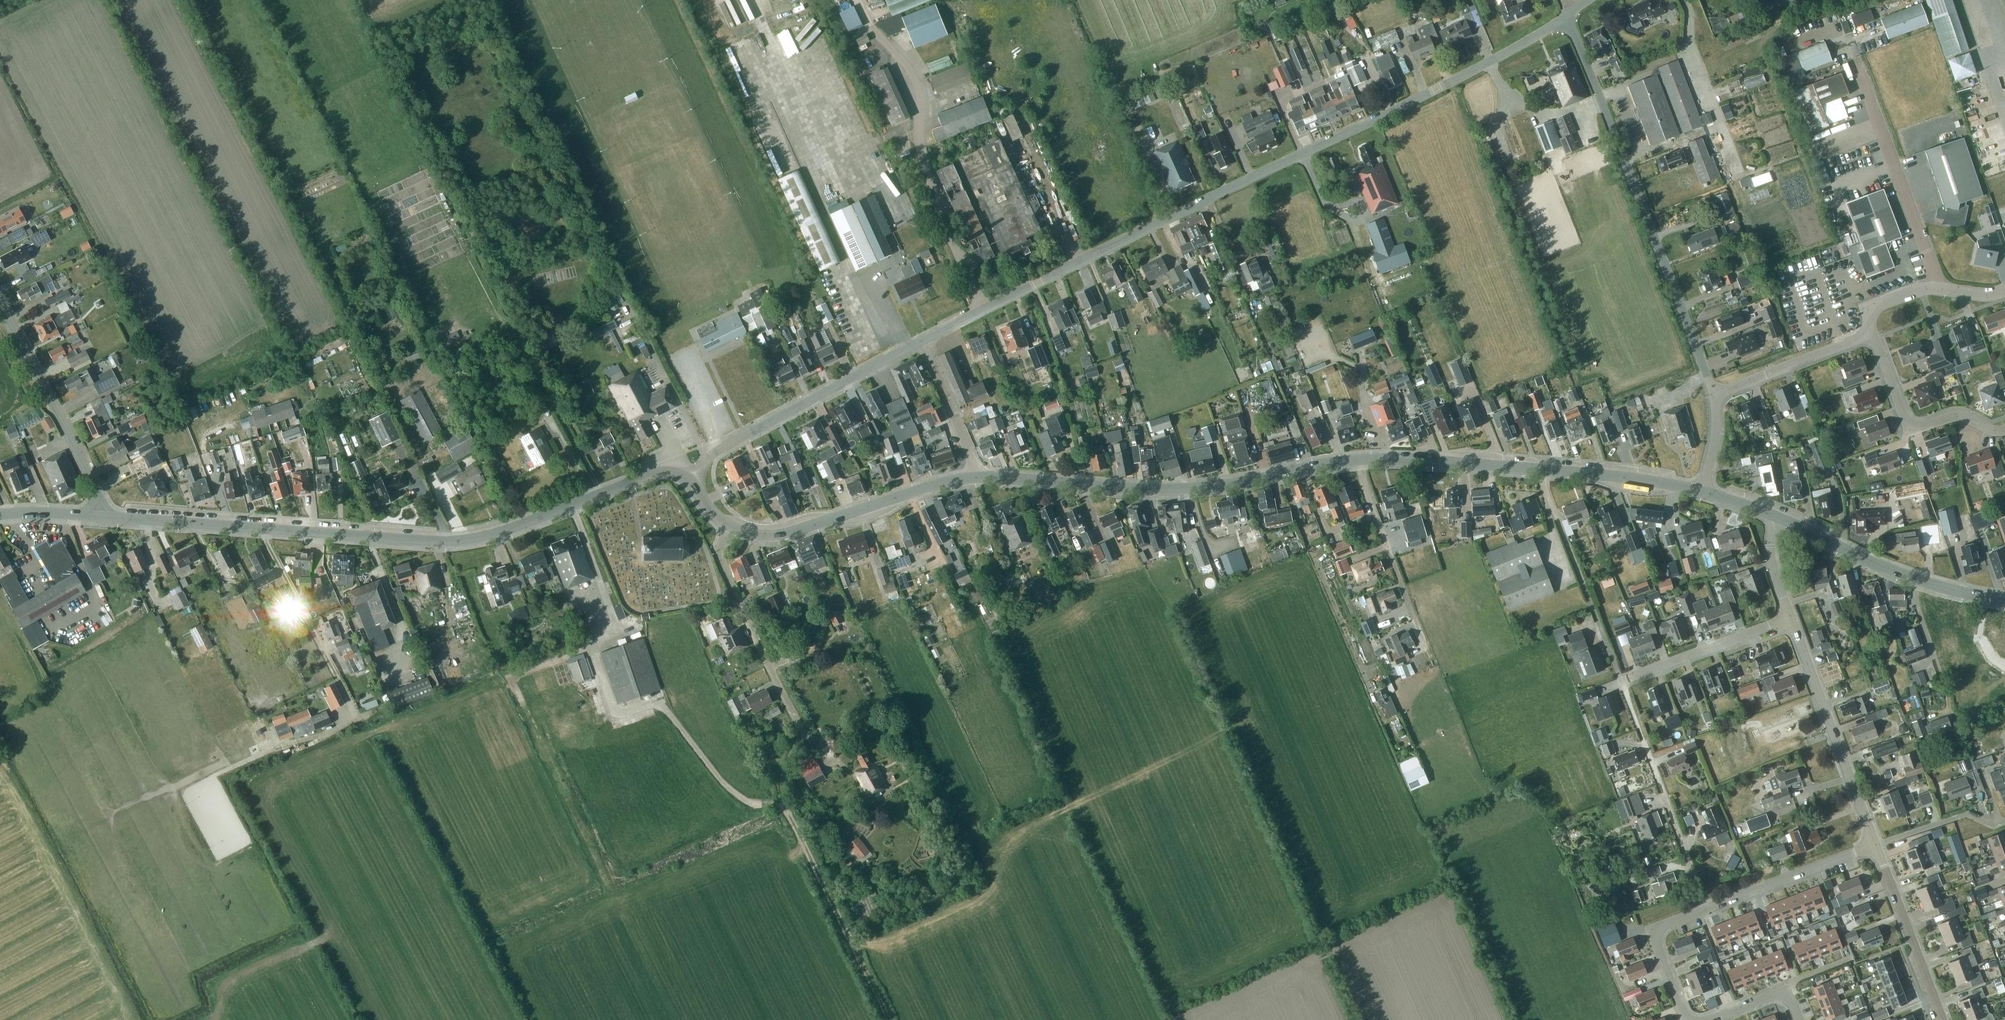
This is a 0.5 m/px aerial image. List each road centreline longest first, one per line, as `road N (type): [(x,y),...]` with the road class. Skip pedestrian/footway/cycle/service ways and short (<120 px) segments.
road 1 (unclassified): [(922,341),(1438,89),(1568,15)]
road 2 (tertiary): [(982,477),(1217,488),(1341,461),(1425,461),(1700,492)]
road 3 (tertiary): [(99,516),(464,540),(655,474),(690,480)]
road 4 (track): [(615,627),(595,658),(613,706),(659,706),(736,797),(785,810),(888,1019)]
road 5 (residential): [(1714,393),(1568,15)]
road 6 (residential): [(1687,1019),(1656,944),(1661,926),(1876,844)]
road 7 (tertiary): [(690,480),(721,520),(769,537),(982,477)]
road 8 (unclassified): [(690,480),(719,449),(922,341)]
road 9 (track): [(468,257),(602,494)]
road 10 (tertiary): [(1777,516),(1918,580),(2004,600)]
road 11 (unclassified): [(1876,844),(1790,618)]
road 12 (unclassified): [(99,516),(97,493),(0,309)]
road 13 (residential): [(2004,428),(1953,415),(1911,425),(1868,335)]
road 14 (unclassified): [(1943,1019),(1876,844)]
road 15 (residential): [(1628,678),(1790,618)]
road 16 (unclassified): [(1714,393),(1868,335)]
road 17 (unclassified): [(1868,335),(1872,308),(1903,295),(2004,291)]
road 18 (residential): [(922,341),(982,477)]

